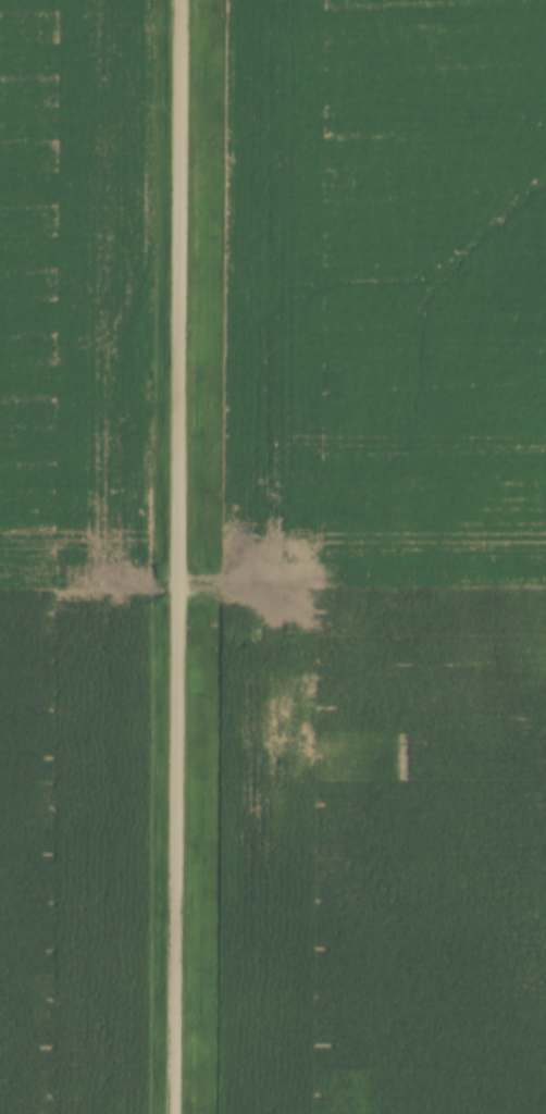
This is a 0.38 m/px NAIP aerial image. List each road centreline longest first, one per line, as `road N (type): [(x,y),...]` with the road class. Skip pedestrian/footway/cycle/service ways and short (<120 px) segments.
road 1 (residential): [(176,1113),(182,0)]
road 2 (track): [(179,592),(237,594),(264,606),(282,667)]

